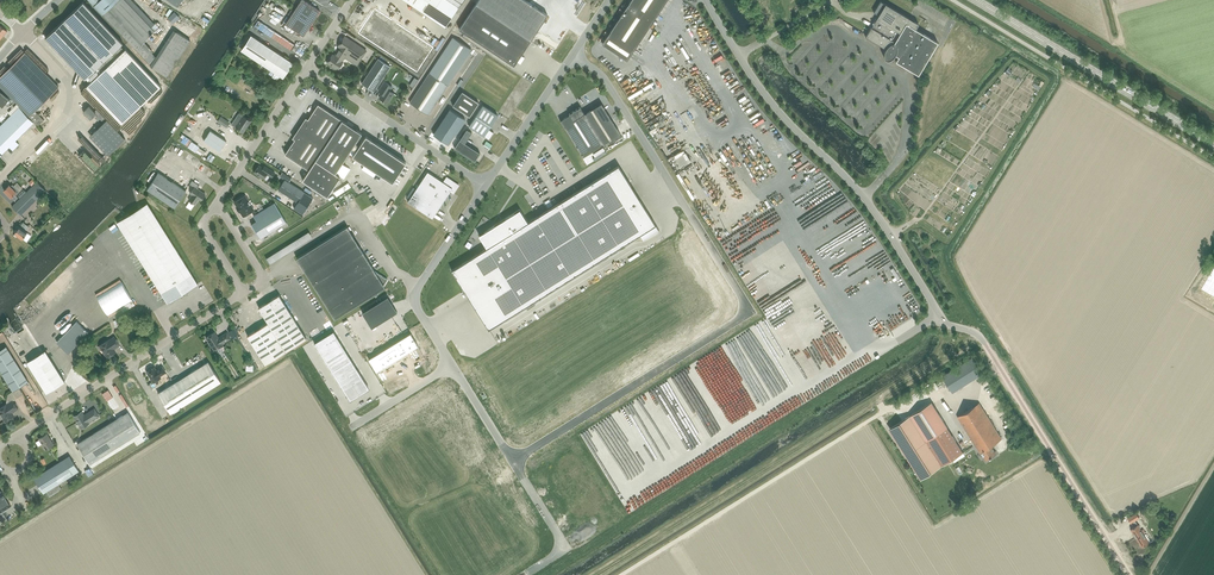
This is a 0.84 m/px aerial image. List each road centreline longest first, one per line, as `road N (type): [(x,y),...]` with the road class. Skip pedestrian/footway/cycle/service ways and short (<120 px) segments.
road 1 (unclassified): [(1129,574),(980,337),(946,324),(869,205),(774,106),(706,0)]
road 2 (unclassified): [(572,55),(605,80),(751,312),(512,461)]
road 3 (track): [(908,228),(924,225),(952,238),(1046,78),(1010,62),(895,191),(906,223)]
road 4 (track): [(596,574),(979,336)]
road 5 (track): [(622,574),(890,408),(904,411)]
road 6 (primary): [(1213,144),(975,0)]
road 7 (unclassified): [(18,434),(244,293)]
road 8 (unclassified): [(485,185),(307,67)]
road 9 (unclassified): [(485,185),(414,297),(452,365)]
road 10 (unclassified): [(0,179),(69,102),(63,77),(23,32)]
road 11 (unclassified): [(216,203),(307,67)]
road 12 (unclassified): [(572,55),(485,185)]
road 13 (unclassified): [(512,461),(567,549),(524,574)]

